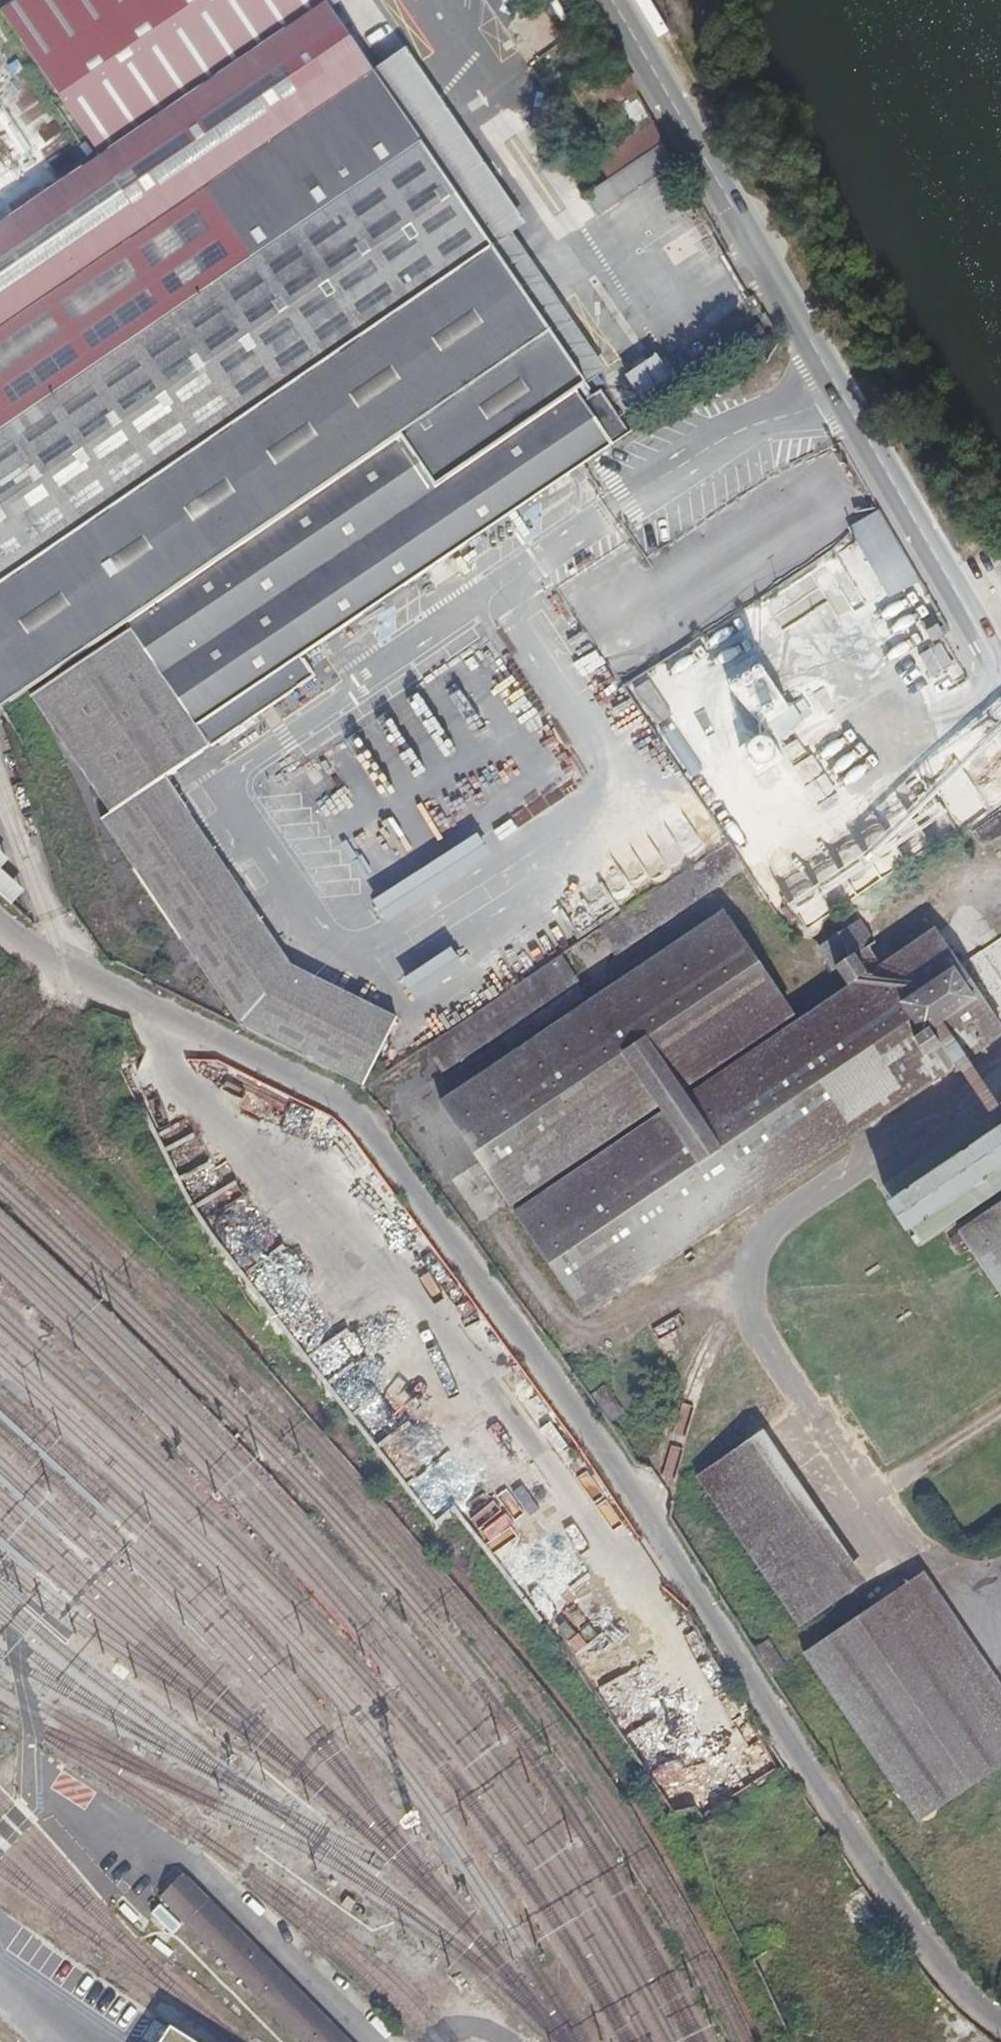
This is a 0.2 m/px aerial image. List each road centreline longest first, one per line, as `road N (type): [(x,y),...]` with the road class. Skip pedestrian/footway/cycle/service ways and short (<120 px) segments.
road 1 (secondary): [(1000,669),(612,0)]

